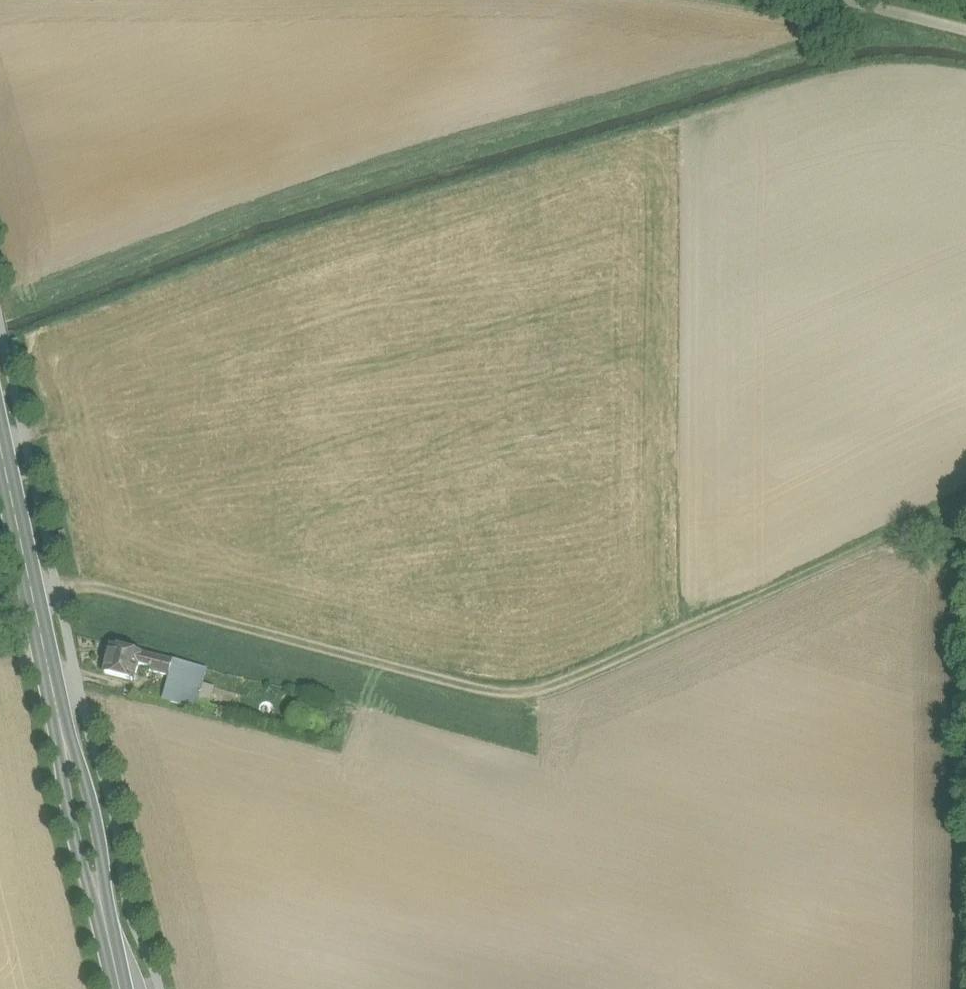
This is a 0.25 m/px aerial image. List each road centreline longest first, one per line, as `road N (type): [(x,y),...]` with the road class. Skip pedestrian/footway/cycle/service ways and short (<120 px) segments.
road 1 (track): [(32,596),(90,586),(518,699),(965,506)]
road 2 (tertiary): [(122,988),(0,429)]
road 3 (track): [(836,0),(965,31)]

